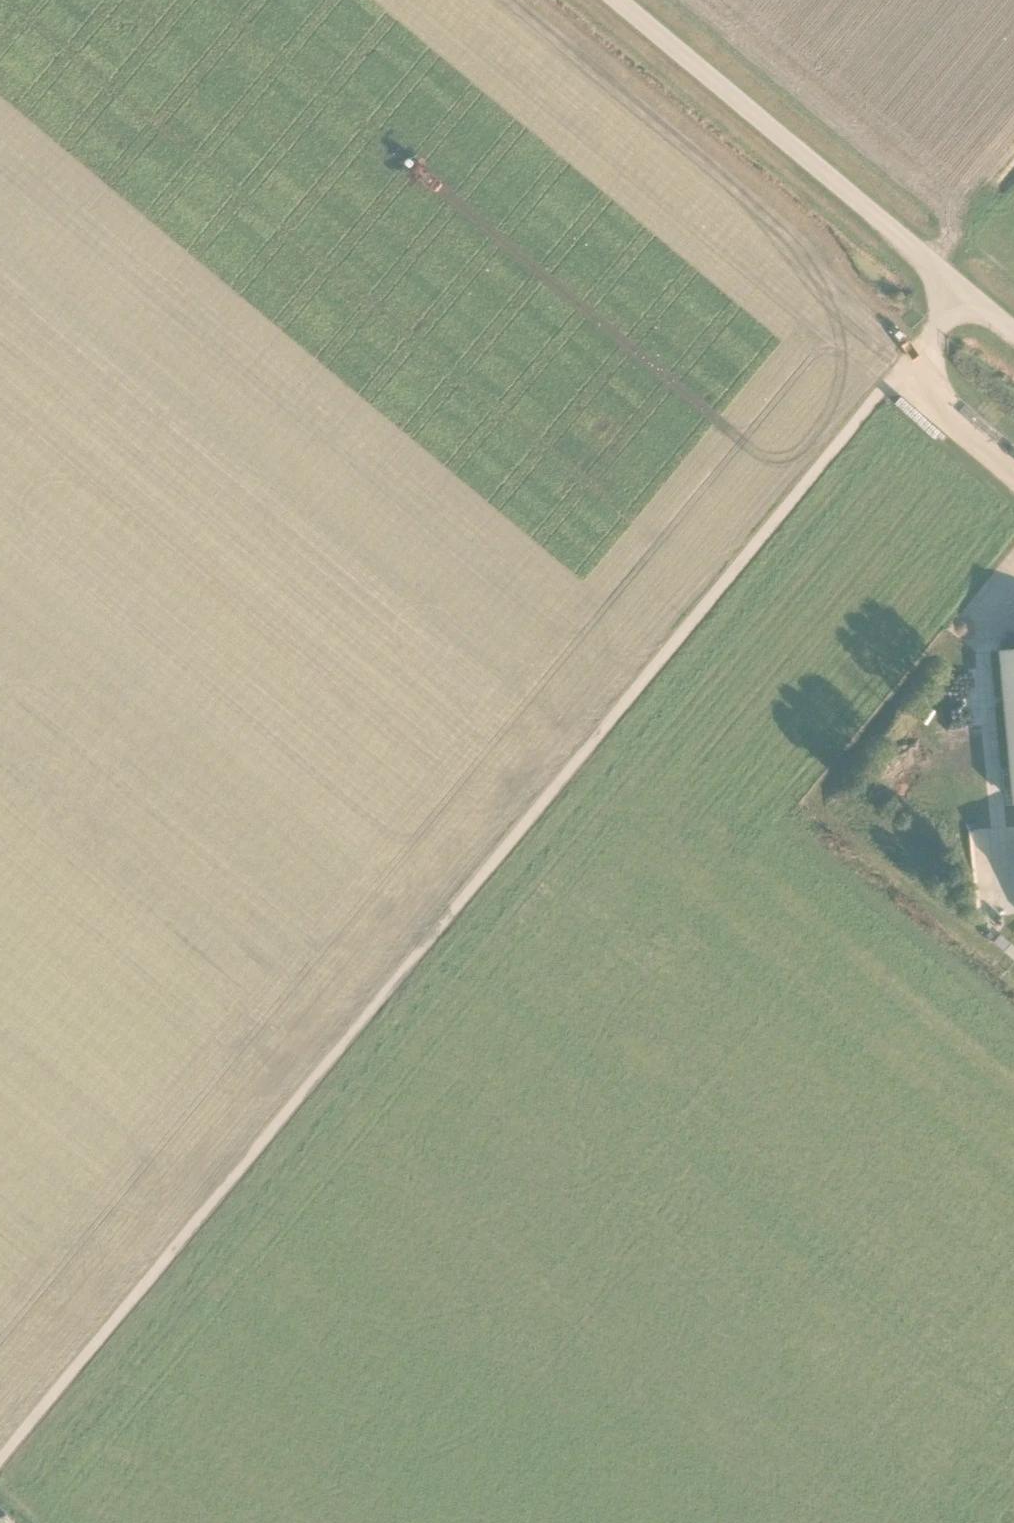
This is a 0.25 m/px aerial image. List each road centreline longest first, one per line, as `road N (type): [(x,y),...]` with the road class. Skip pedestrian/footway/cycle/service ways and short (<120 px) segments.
road 1 (track): [(967,291),(0,1460)]
road 2 (unclassified): [(1013,330),(620,0)]

